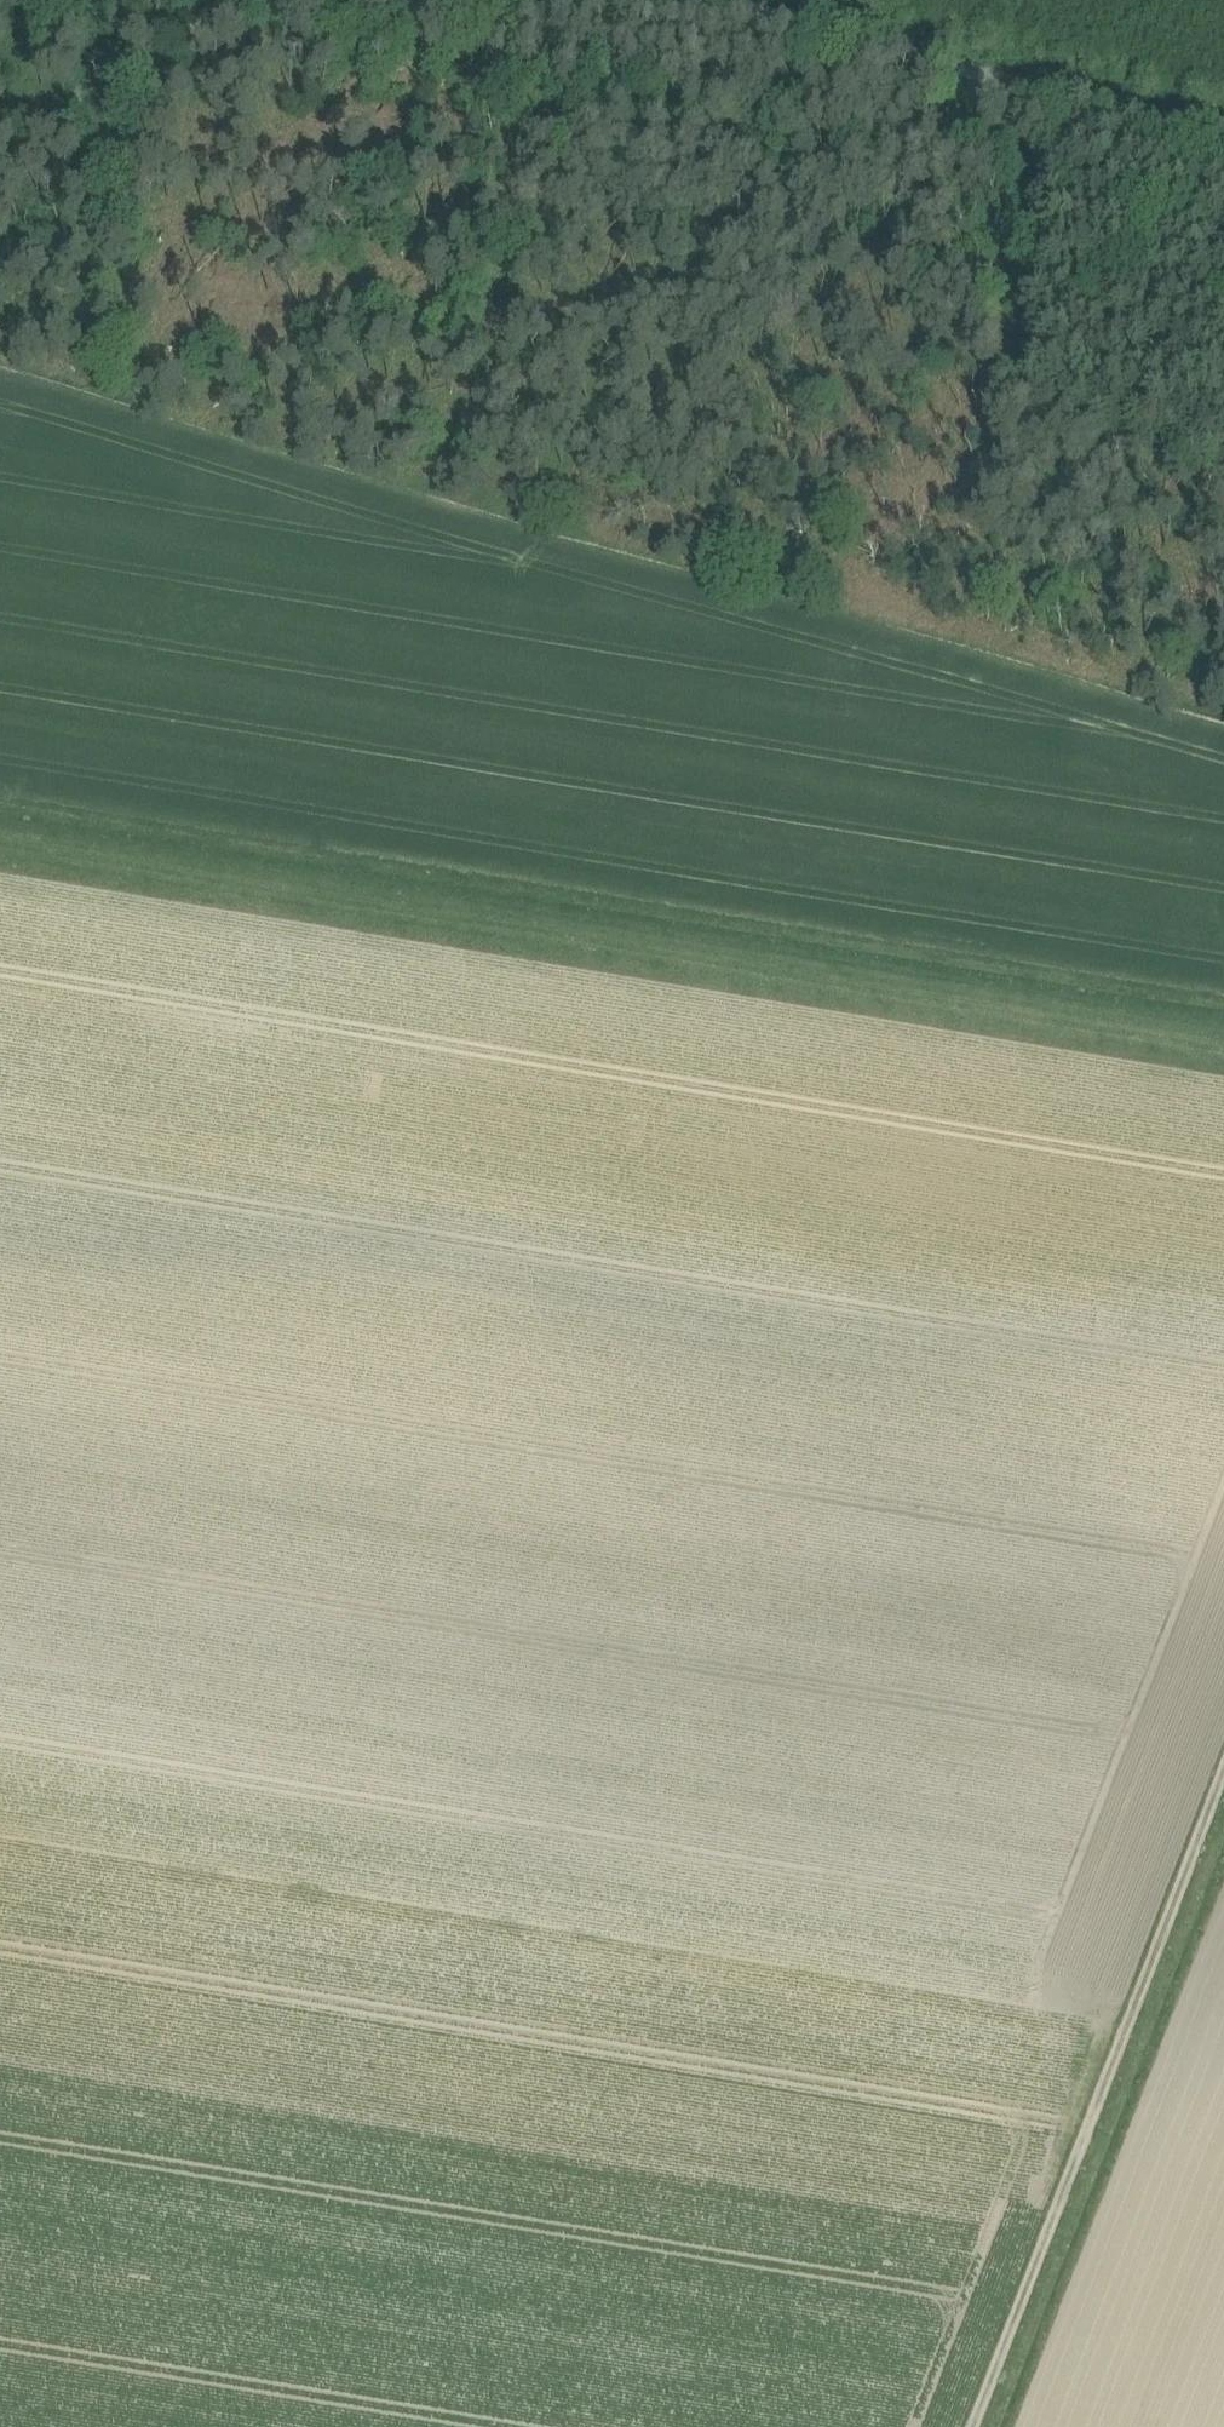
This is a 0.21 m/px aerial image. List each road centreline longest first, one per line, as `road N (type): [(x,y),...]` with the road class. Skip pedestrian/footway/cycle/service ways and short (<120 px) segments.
road 1 (track): [(990,2426),(1223,1811)]
road 2 (unclassified): [(759,0),(1223,129)]

